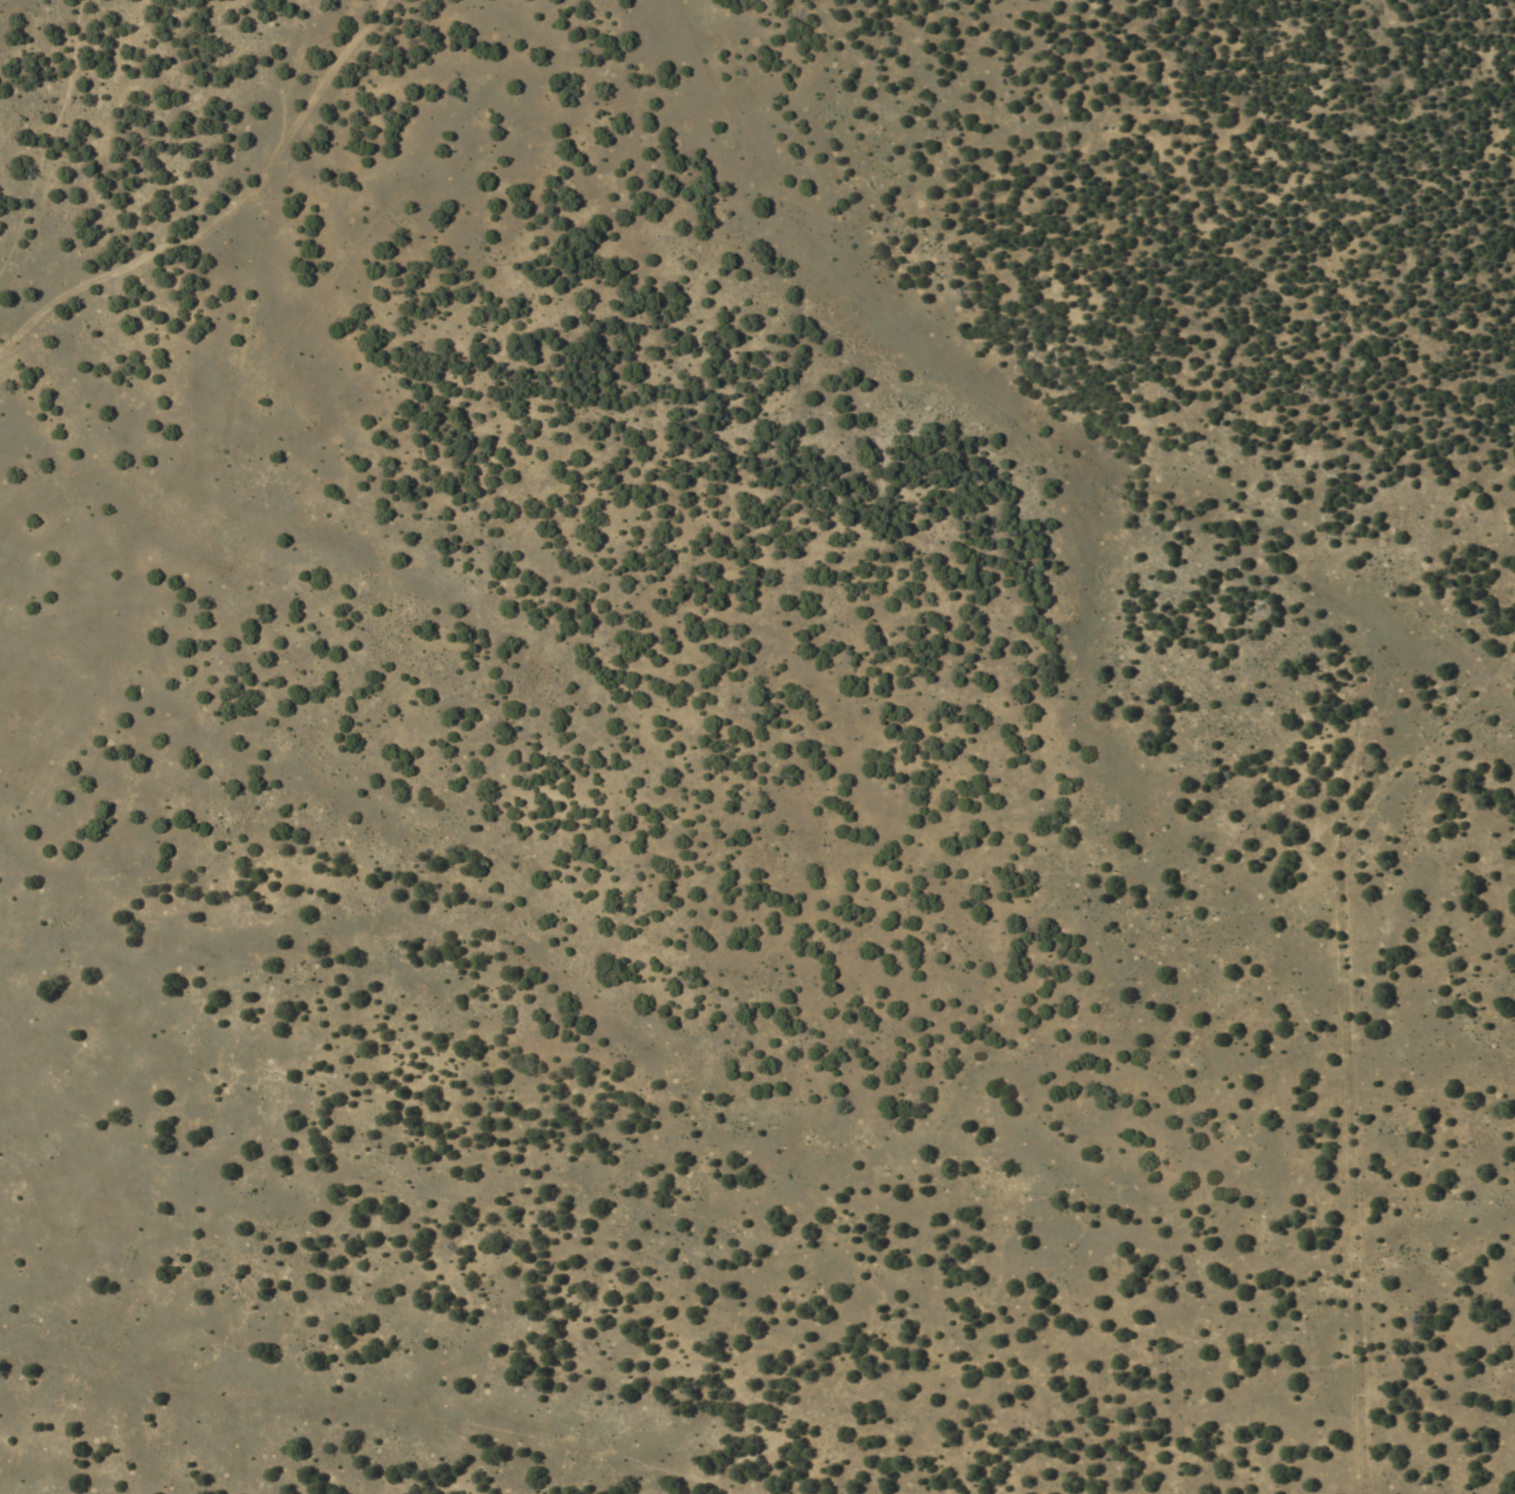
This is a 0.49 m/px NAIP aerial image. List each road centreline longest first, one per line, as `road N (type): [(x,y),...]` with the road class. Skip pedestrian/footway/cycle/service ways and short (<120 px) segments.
road 1 (residential): [(0,393),(39,371),(120,292),(230,226),(370,95),(384,32),(417,0)]

